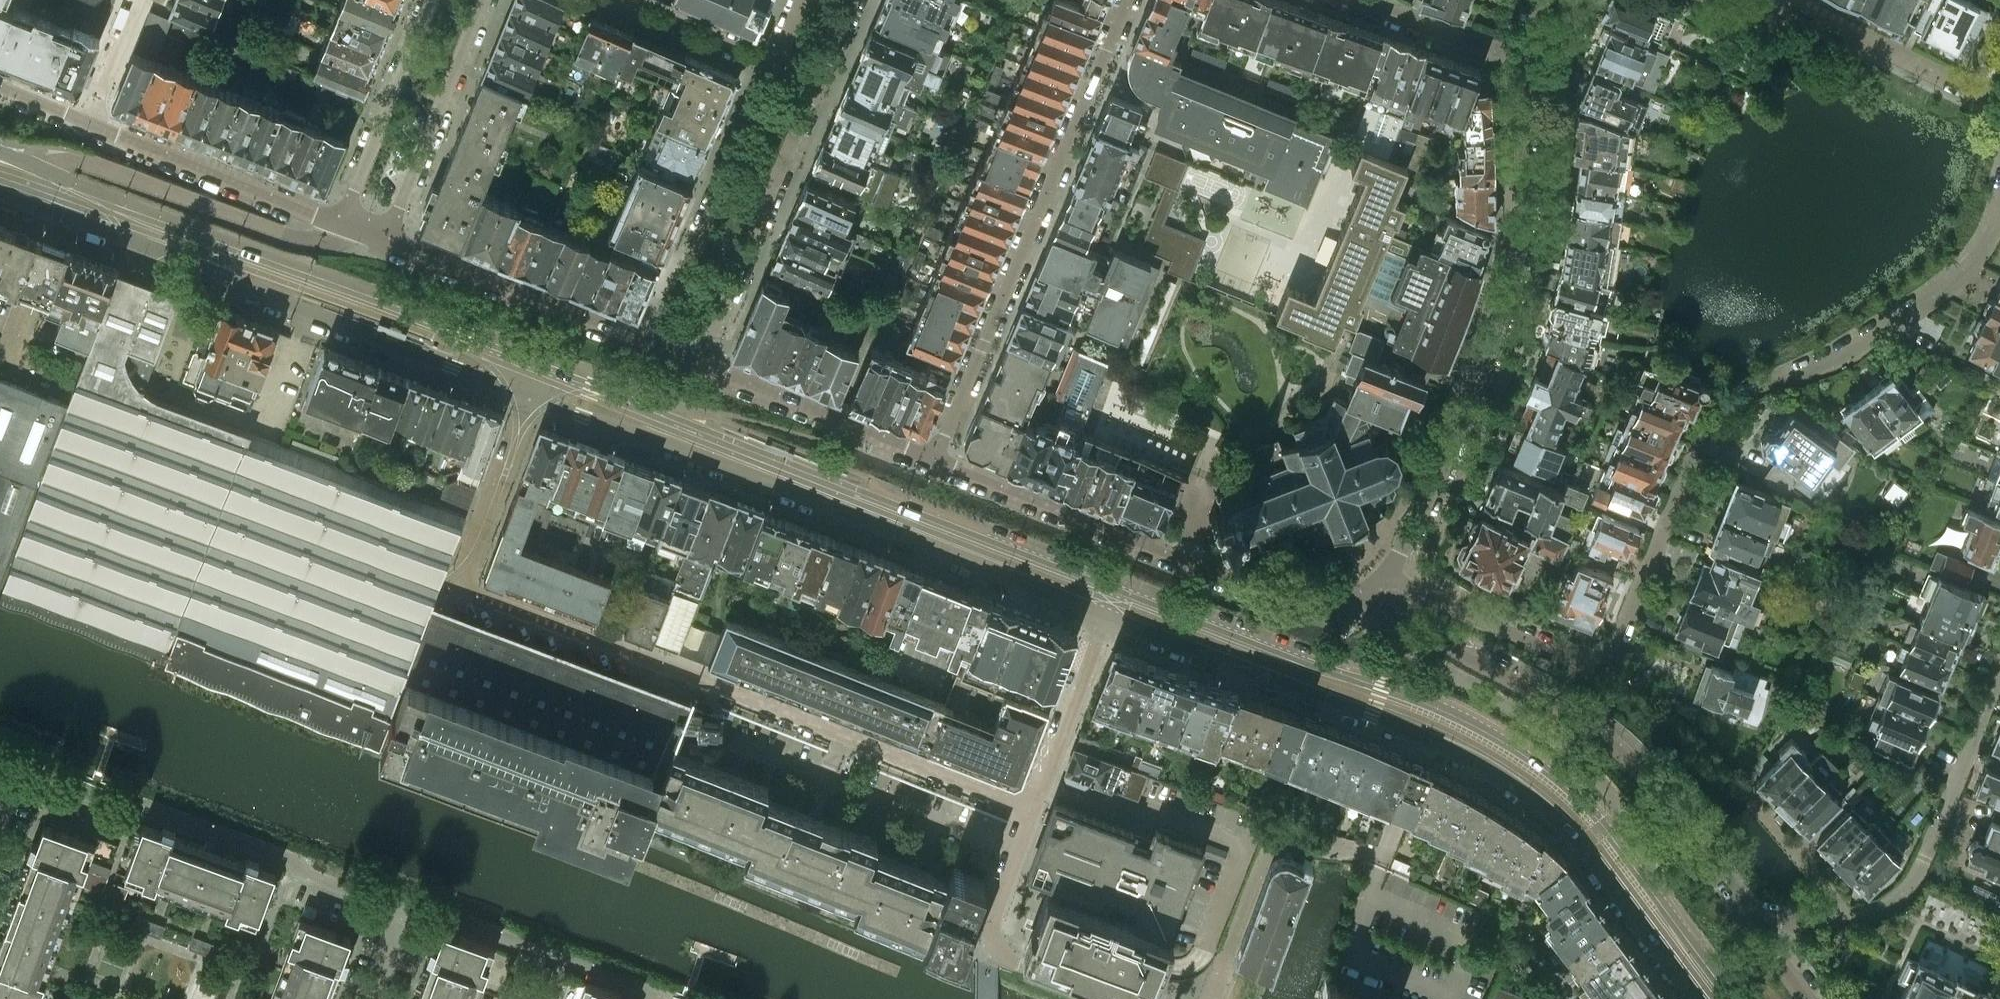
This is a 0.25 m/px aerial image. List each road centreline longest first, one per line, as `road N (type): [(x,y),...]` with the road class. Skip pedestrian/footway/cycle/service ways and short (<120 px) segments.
road 1 (residential): [(1999,204),(1982,247),(1935,293),(1871,338),(1726,409),(1614,639),(1594,661),(1567,663),(1385,576)]
road 2 (residential): [(1032,811),(468,588),(536,398)]
road 3 (residential): [(1529,61),(1523,219),(1496,333),(1437,478),(1385,576)]
road 4 (residential): [(1756,928),(1654,788),(1610,742),(1555,702),(1407,624),(1367,591)]
road 5 (residential): [(1127,0),(935,459)]
road 6 (residential): [(1367,591),(1333,603),(1280,597),(935,459)]
road 7 (tertiary): [(1115,595),(698,433)]
road 8 (residential): [(1212,998),(1270,843),(1288,838),(1384,856),(1440,718)]
road 9 (residential): [(16,767),(119,803),(140,803),(407,909)]
road 10 (tertiary): [(1722,998),(1575,806),(1509,754),(1440,718)]
road 11 (tertiary): [(187,238),(236,282),(536,398)]
road 12 (tertiary): [(546,371),(187,238)]
road 13 (unclassified): [(340,222),(316,241),(289,239),(91,164),(0,168)]
road 14 (tertiary): [(1440,718),(1115,595)]
road 15 (residential): [(1999,660),(1910,878),(1888,904),(1843,918)]
road 16 (residential): [(772,65),(653,347)]
road 17 (residential): [(698,365),(817,84)]
road 18 (residential): [(653,347),(386,241)]
road 19 (residential): [(1032,811),(993,909),(993,944),(1008,958),(1113,998)]
road 20 (residential): [(340,222),(91,122)]
road 21 (residential): [(407,909),(442,914),(651,990),(657,998)]
road 22 (residential): [(386,241),(480,0)]
road 23 (residential): [(935,459),(698,365)]
road 24 (residential): [(431,0),(340,222)]
road 25 (residential): [(1032,811),(1115,595)]
road 26 (residential): [(1799,0),(1999,103)]
road 27 (tertiary): [(0,173),(187,238)]
road 28 (residential): [(1529,61),(1355,0)]
road 29 (tertiary): [(536,398),(615,426),(698,433)]
road 30 (tertiary): [(698,433),(546,371)]
road 31 (residential): [(630,0),(772,65)]
road 32 (residential): [(1761,813),(1840,903),(1843,918)]
road 33 (residential): [(91,122),(141,0)]

